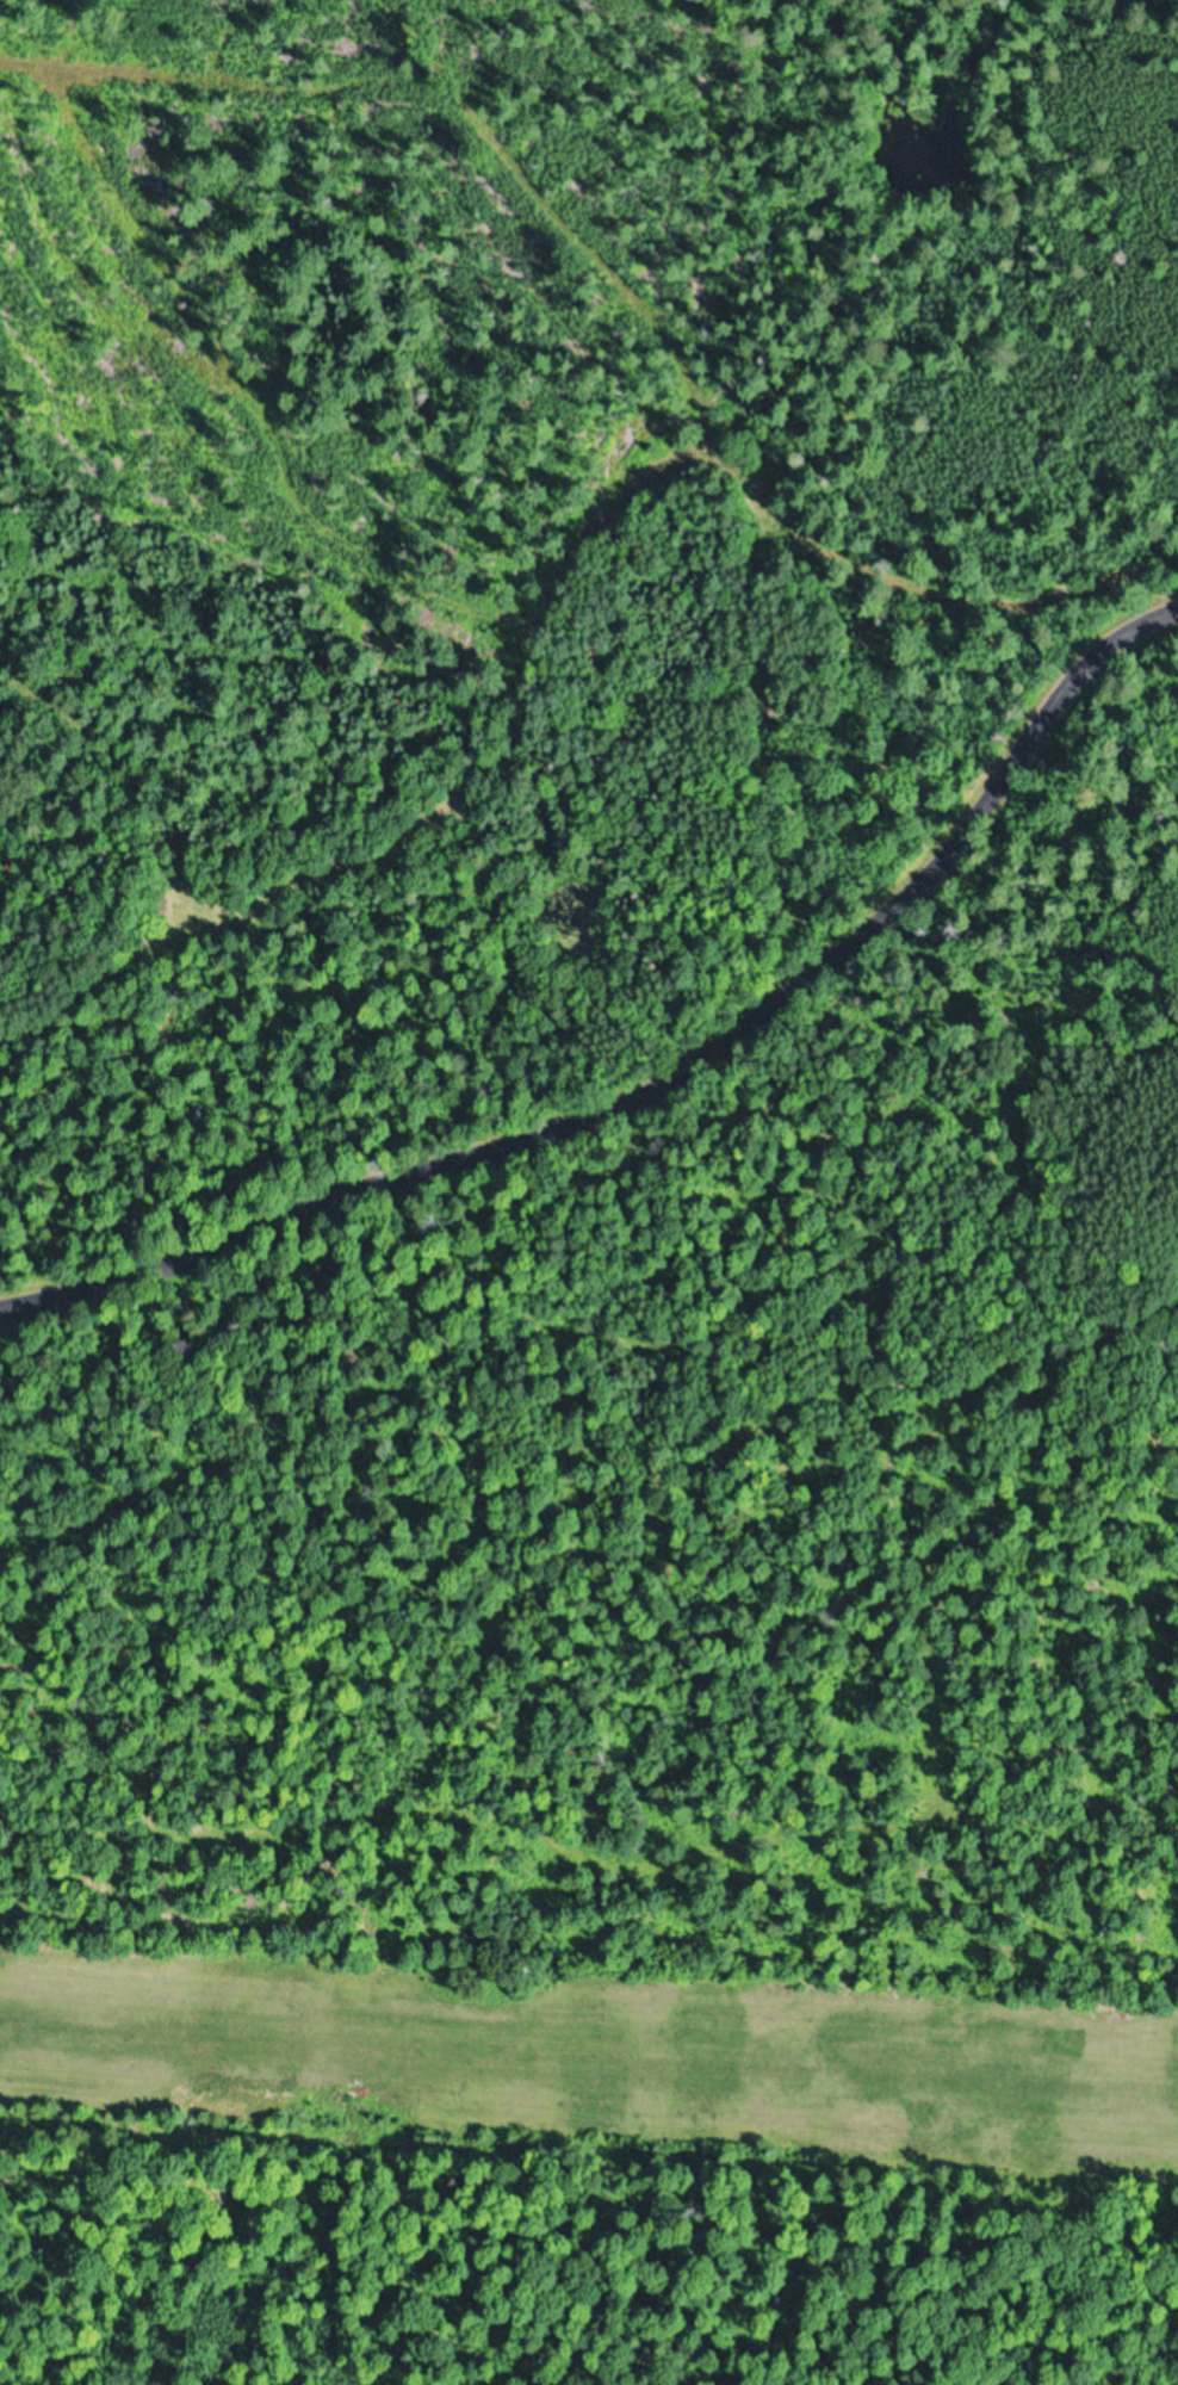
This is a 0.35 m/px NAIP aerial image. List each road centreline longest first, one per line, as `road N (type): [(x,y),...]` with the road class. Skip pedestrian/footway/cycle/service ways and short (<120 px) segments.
road 1 (residential): [(0,1307),(607,1107),(811,930),(1037,659),(1177,615)]
road 2 (residential): [(0,110),(45,117),(380,88),(476,147),(563,272),(658,506),(789,601),(1016,638),(1037,659)]

